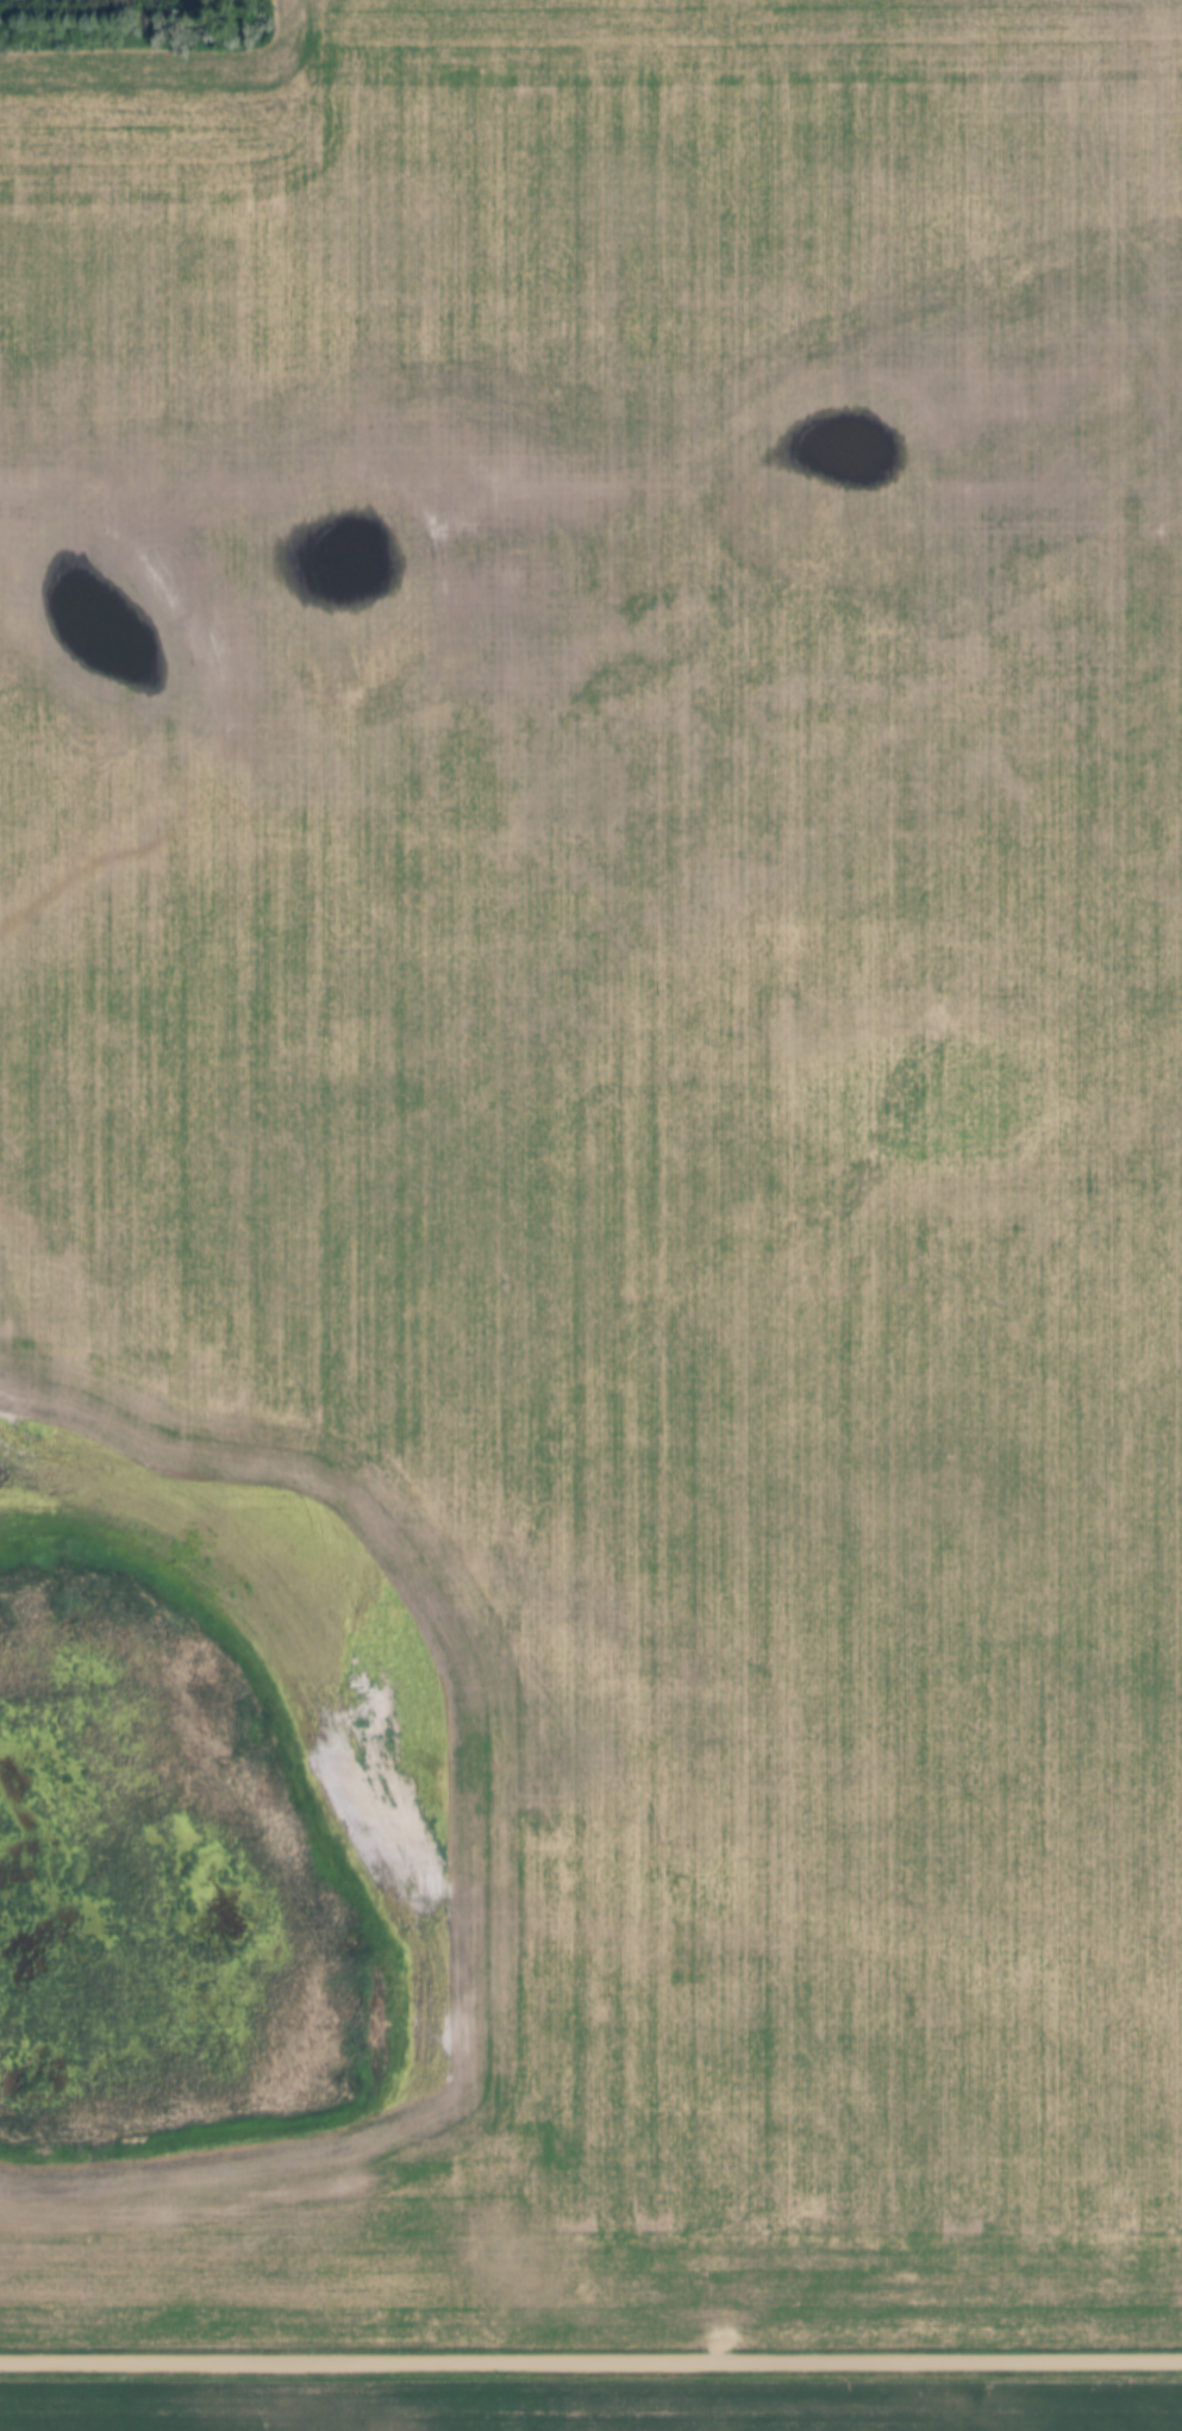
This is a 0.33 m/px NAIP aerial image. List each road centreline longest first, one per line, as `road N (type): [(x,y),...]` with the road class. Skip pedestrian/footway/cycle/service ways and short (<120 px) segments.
road 1 (residential): [(1181,2364),(0,2363)]

